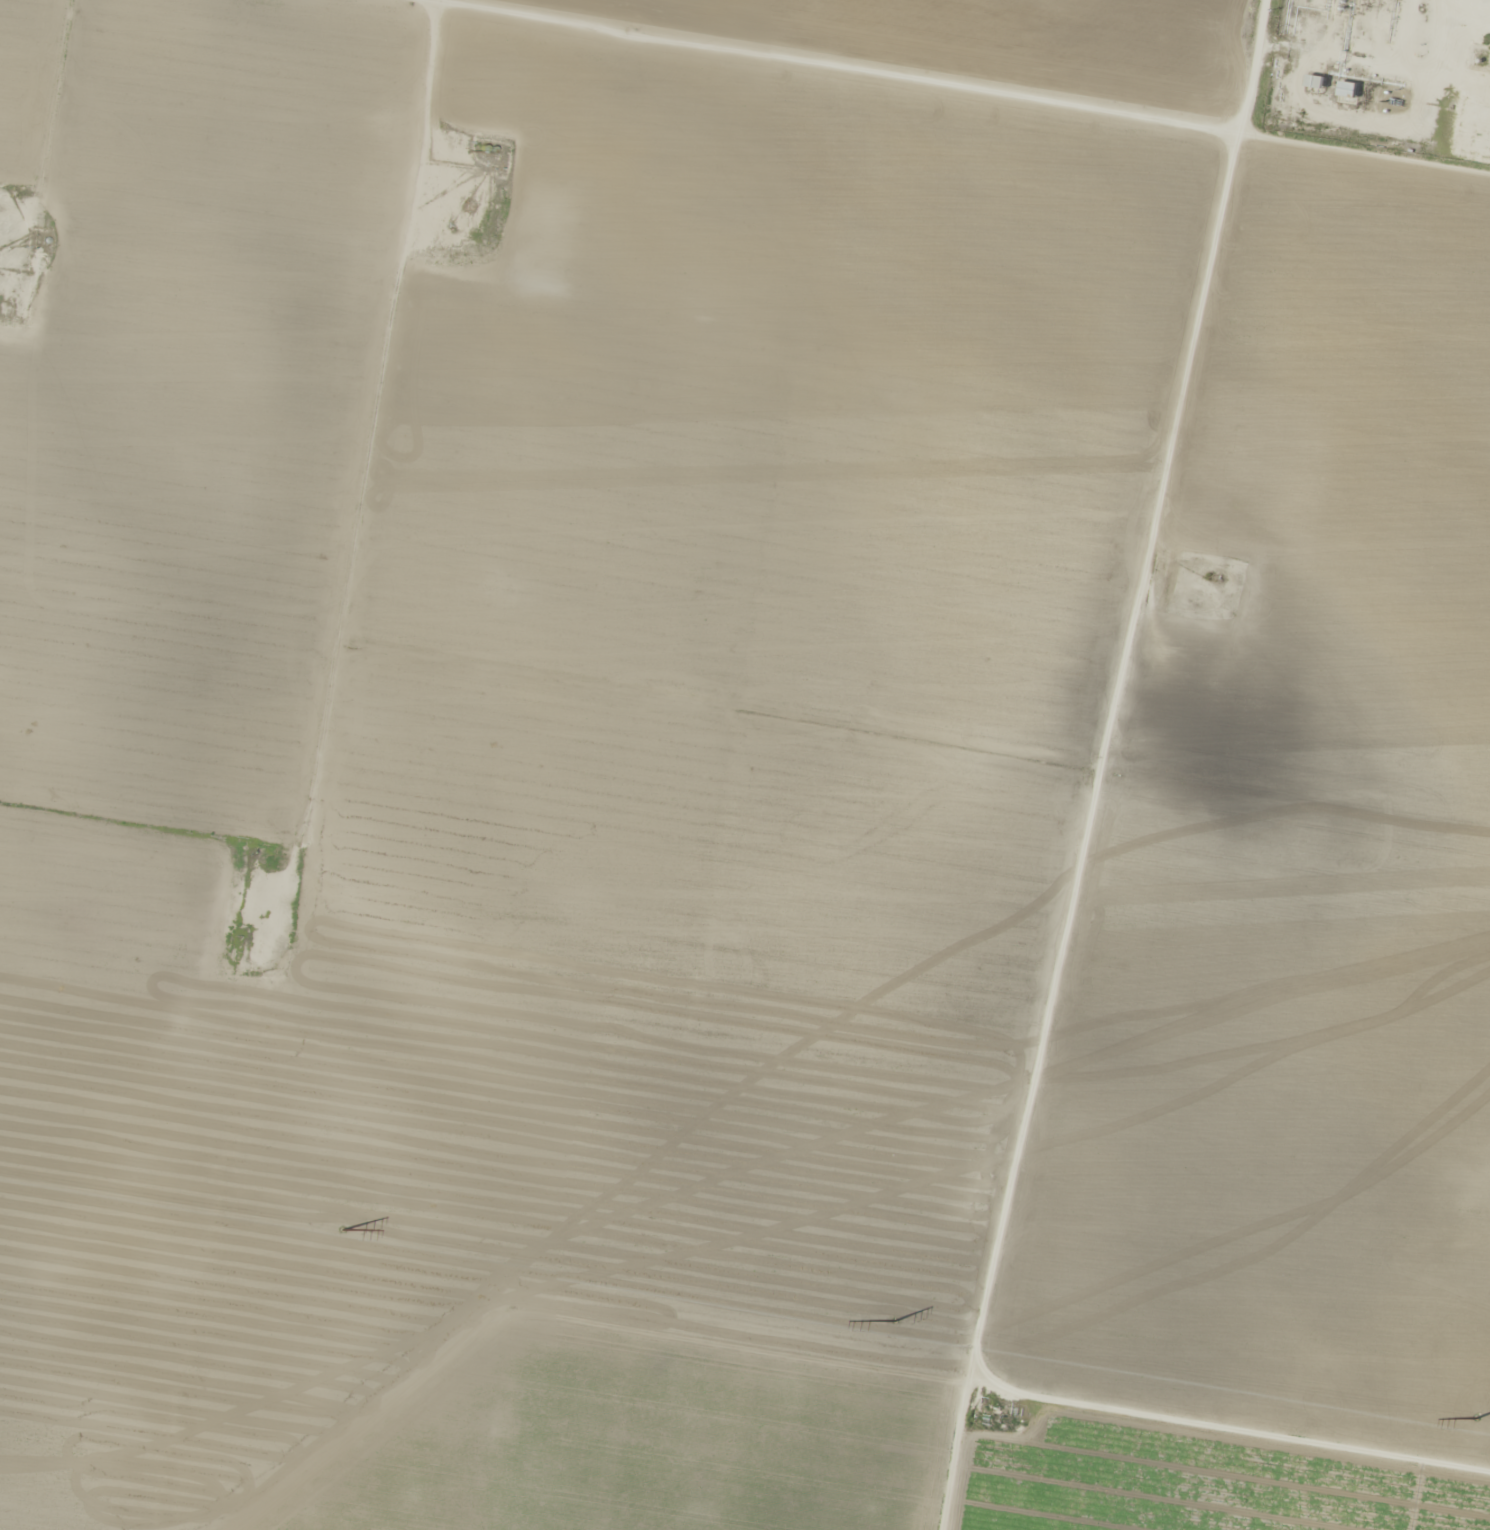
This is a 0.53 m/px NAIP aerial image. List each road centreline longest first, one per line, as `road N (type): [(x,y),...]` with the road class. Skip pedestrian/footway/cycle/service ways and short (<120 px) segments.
road 1 (residential): [(338,0),(1489,202)]

